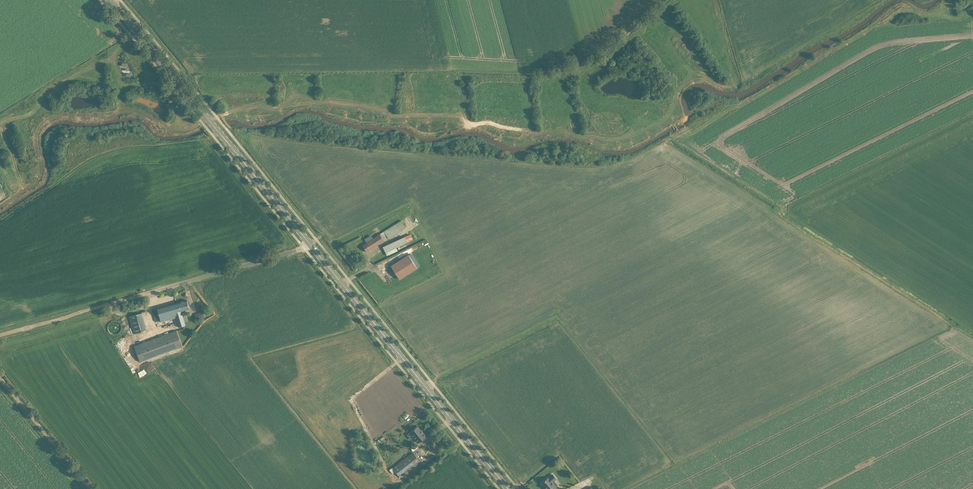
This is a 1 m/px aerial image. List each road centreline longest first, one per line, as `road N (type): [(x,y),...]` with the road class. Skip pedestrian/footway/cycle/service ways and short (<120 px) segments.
road 1 (secondary): [(511,488),(310,245)]
road 2 (secondary): [(310,245),(111,1)]
road 3 (unclassified): [(105,306),(310,245)]
road 4 (track): [(90,488),(0,377)]

